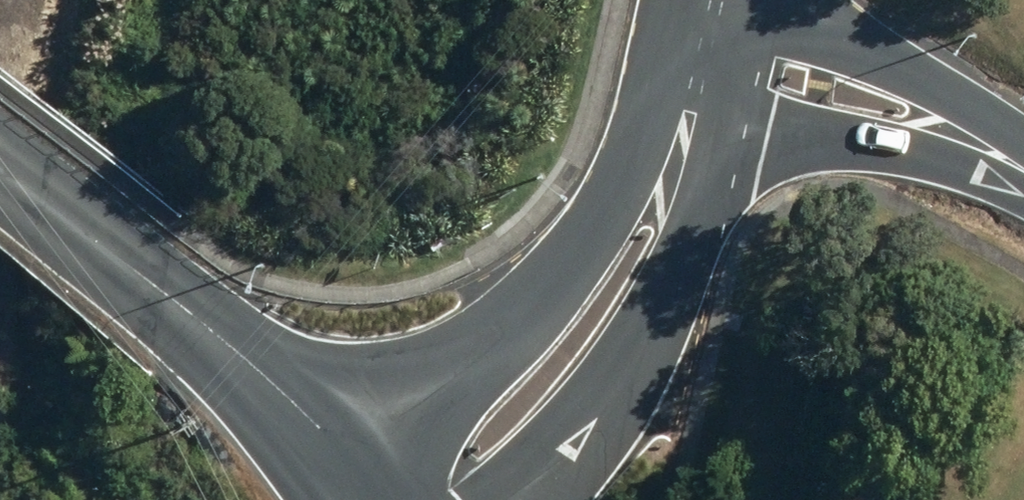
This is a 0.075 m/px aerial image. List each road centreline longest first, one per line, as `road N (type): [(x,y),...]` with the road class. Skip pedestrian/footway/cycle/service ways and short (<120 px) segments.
road 1 (secondary): [(206,327),(354,335),(450,320),(544,269),(687,141)]
road 2 (unclassified): [(687,141),(649,295),(539,444),(461,486),(409,499)]
road 3 (unclassified): [(385,499),(414,455),(560,304),(687,141)]
road 4 (secondary): [(687,141),(628,499)]
road 5 (unclassified): [(703,48),(921,119),(1023,173)]
road 6 (secondary): [(0,168),(206,327)]
road 7 (secondary): [(206,327),(374,499)]

